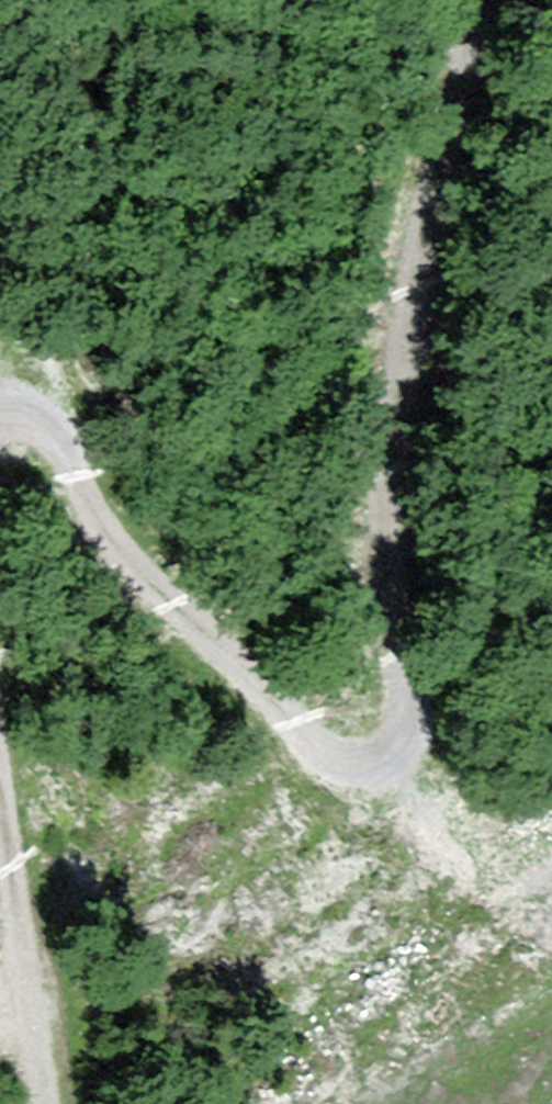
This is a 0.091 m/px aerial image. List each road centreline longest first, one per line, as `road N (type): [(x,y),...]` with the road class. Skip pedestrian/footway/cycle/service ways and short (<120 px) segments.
road 1 (track): [(0,436),(41,410),(126,564),(239,677),(329,754),(415,768),(453,358),(510,0)]
road 2 (track): [(56,1103),(0,743)]

